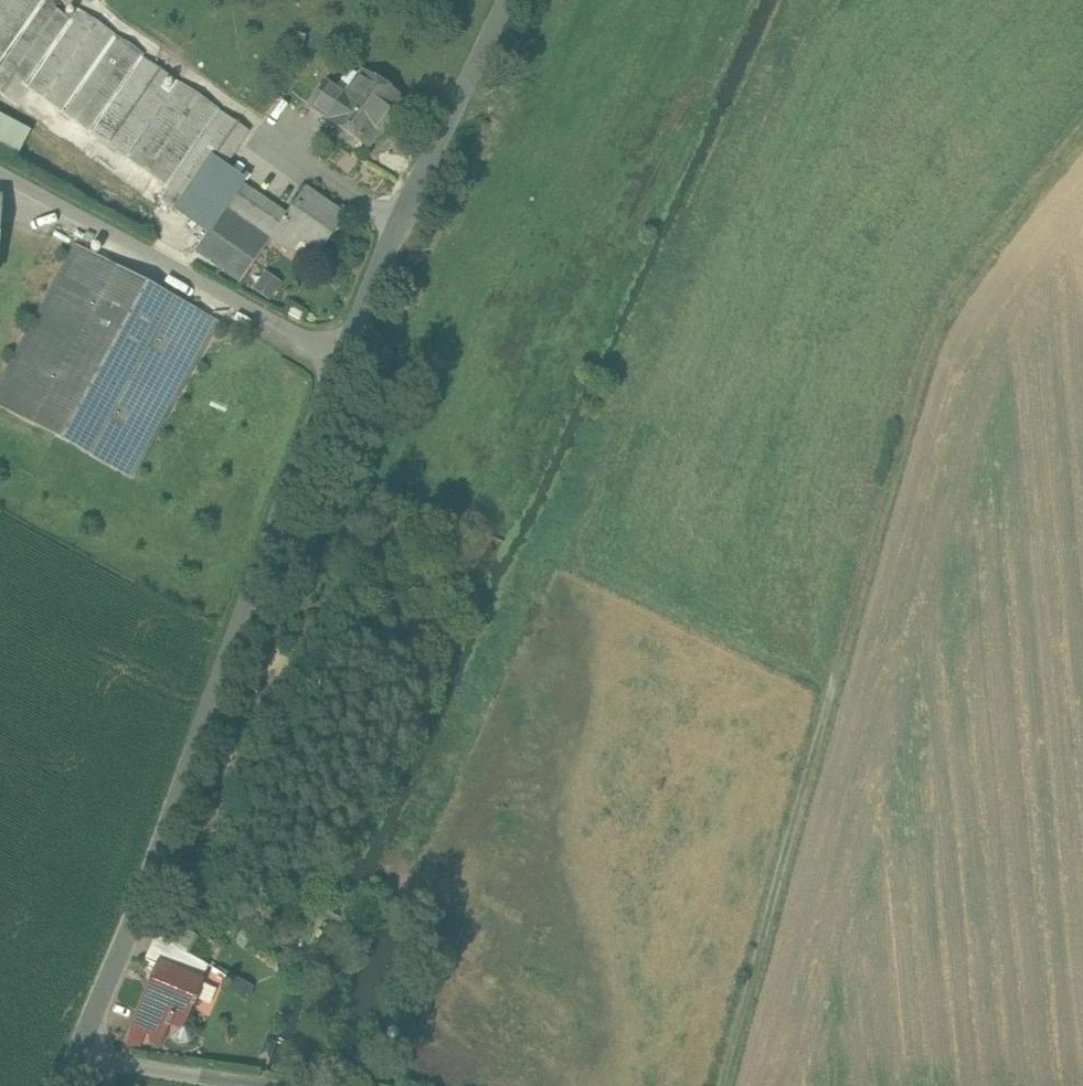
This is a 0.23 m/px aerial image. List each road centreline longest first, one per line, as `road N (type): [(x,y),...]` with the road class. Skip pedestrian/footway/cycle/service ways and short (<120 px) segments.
road 1 (unclassified): [(514,0),(397,241),(164,851),(64,1085)]
road 2 (track): [(718,1085),(938,328),(1082,136)]
road 3 (track): [(0,176),(351,361)]
road 4 (track): [(274,1085),(78,1058)]

